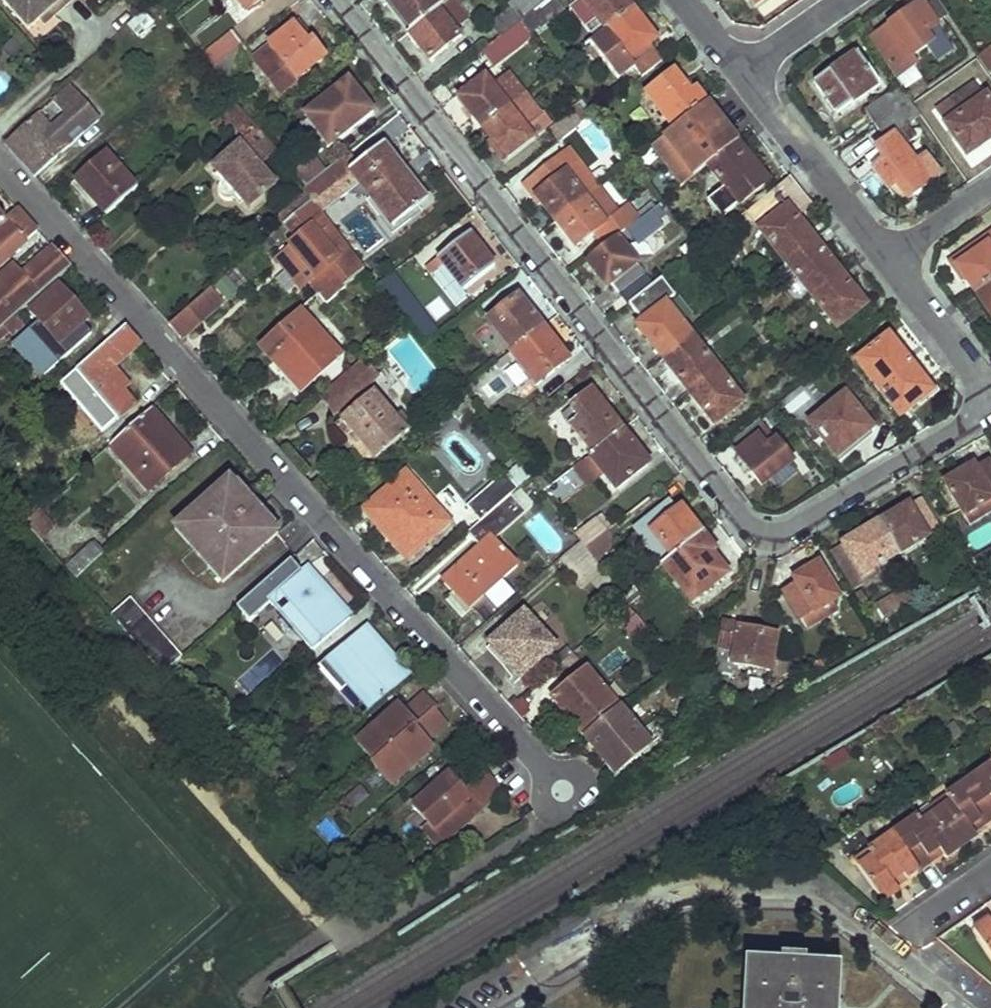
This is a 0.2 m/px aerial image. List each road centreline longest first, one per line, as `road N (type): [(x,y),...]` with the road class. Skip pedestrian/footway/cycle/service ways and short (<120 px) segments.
road 1 (residential): [(333,0),(739,517),(764,533),(794,531),(990,403)]
road 2 (residential): [(563,792),(0,164)]
road 3 (residential): [(511,1007),(677,909),(714,901),(821,912),(882,951)]
road 4 (residential): [(741,64),(888,260)]
road 5 (residential): [(0,127),(130,7)]
road 6 (residential): [(888,260),(990,390)]
road 7 (residential): [(882,951),(990,875)]
road 8 (residential): [(888,260),(990,188)]

